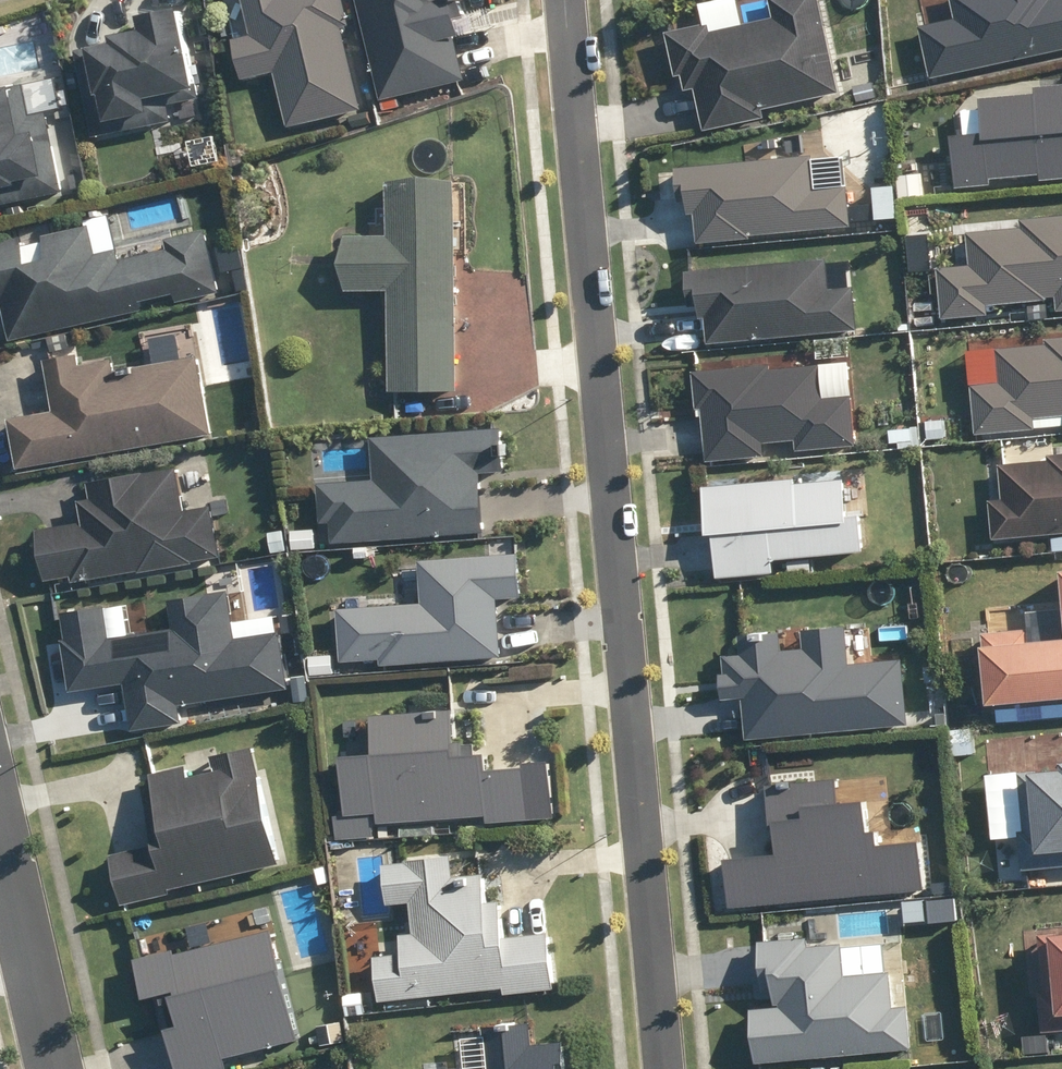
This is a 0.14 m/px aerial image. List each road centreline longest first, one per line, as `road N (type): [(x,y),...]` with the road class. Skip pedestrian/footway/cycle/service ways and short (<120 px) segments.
road 1 (residential): [(567,0),(665,1068)]
road 2 (residential): [(59,1068),(0,829)]

